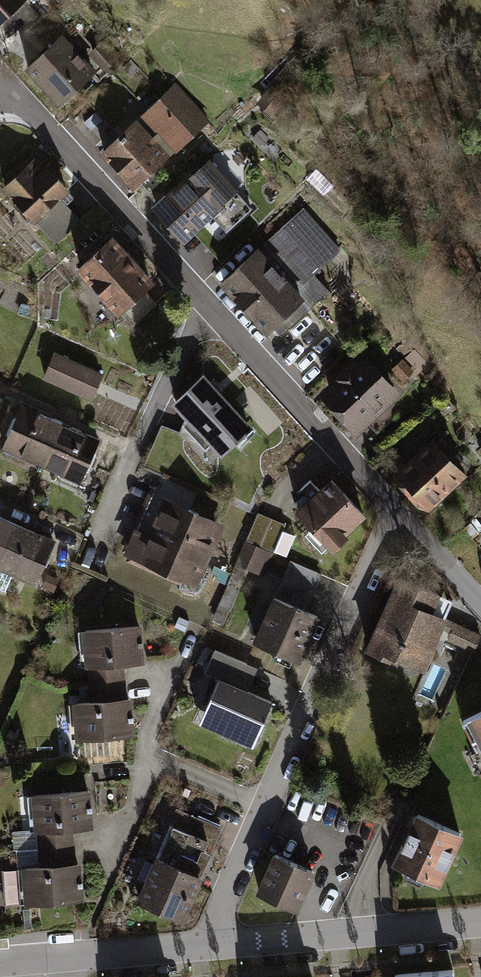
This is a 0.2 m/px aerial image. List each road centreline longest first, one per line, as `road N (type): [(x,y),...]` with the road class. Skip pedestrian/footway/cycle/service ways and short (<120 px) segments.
road 1 (residential): [(401,519),(6,84)]
road 2 (residential): [(207,944),(401,519)]
road 3 (residential): [(207,944),(480,922)]
road 4 (residential): [(0,961),(207,944)]

